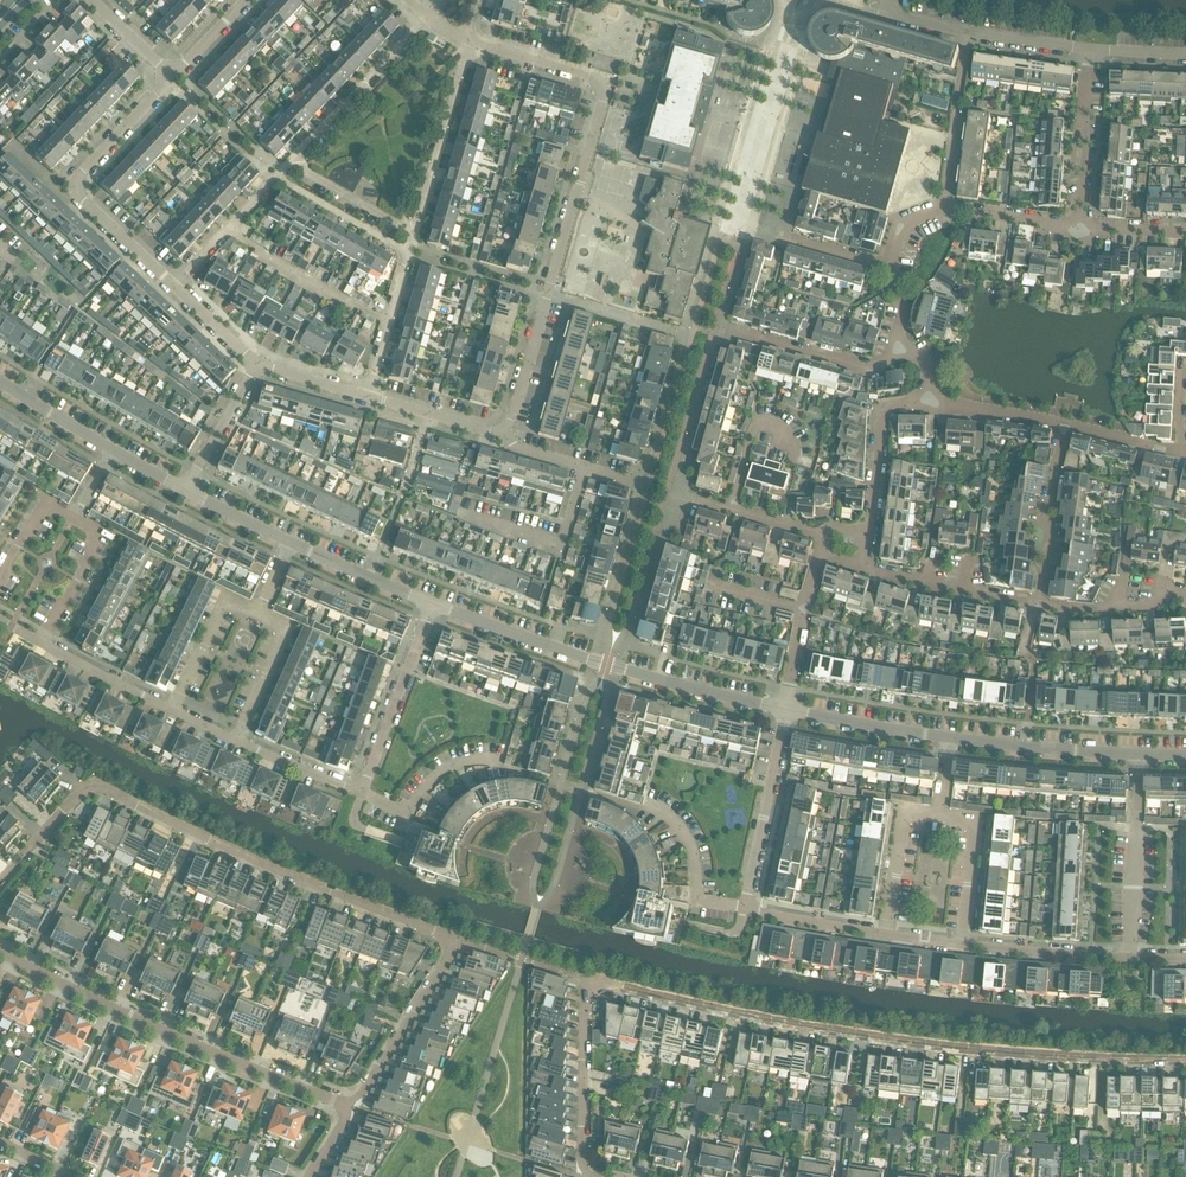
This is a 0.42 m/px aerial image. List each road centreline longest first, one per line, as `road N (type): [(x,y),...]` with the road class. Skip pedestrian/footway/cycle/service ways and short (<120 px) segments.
road 1 (residential): [(1185,1061),(896,1040),(590,980)]
road 2 (residential): [(451,934),(286,873),(93,786),(0,885)]
road 3 (residential): [(345,1105),(0,953)]
road 4 (residential): [(786,711),(606,665),(432,605)]
road 5 (residential): [(469,43),(593,79),(603,92),(546,294)]
road 6 (residential): [(176,288),(77,187),(174,77)]
road 7 (residential): [(1091,50),(893,15),(888,0)]
road 8 (residential): [(1130,959),(1141,753)]
road 9 (residential): [(451,934),(449,950),(366,1088),(345,1105)]
road 10 (residential): [(746,909),(786,711)]
road 11 (residential): [(432,605),(362,793)]
road 12 (residential): [(589,1176),(583,1162),(590,980)]
road 13 (residential): [(414,230),(469,43)]
road 14 (residential): [(298,162),(428,18)]
road 15 (residential): [(1141,753),(951,738)]
road 16 (residential): [(1037,608),(1048,582),(1044,516),(1064,427)]
road 17 (residential): [(228,231),(279,268),(389,321)]
road 18 (residential): [(1078,233),(1091,50)]
road 19 (residential): [(585,468),(558,546),(463,513)]
road 20 (residential): [(1037,608),(925,586),(867,564)]
road 21 (residential): [(903,350),(854,365),(734,332)]
road 22 (residential): [(872,532),(880,419),(893,405),(930,400)]
road 23 (residential): [(951,738),(786,711)]
road 24 (residential): [(1130,959),(965,945)]
road 25 (residential): [(746,909),(696,896),(688,843),(670,818),(645,805)]
road 26 (residential): [(786,711),(821,555)]
road 27 (residential): [(362,793),(406,810),(453,767),(501,760)]
road 28 (residential): [(965,945),(977,825),(940,817)]
road 29 (residential): [(259,611),(225,603),(171,712)]
road 30 (residential): [(940,817),(902,818),(886,934)]
road 31 (residential): [(432,605),(290,544)]
road 32 (residential): [(236,741),(285,629),(259,611)]
road 33 (residential): [(691,336),(546,294)]
road 34 (residential): [(409,251),(278,178)]
road 35 (residential): [(1185,595),(1137,607),(1037,608)]
road 36 (residential): [(41,644),(97,544),(74,518)]
road 37 (residential): [(171,712),(41,644)]
road 38 (residential): [(590,980),(451,934)]
road 39 (residential): [(187,492),(256,364)]
road 40 (residential): [(174,77),(278,178)]
road 41 (residential): [(546,294),(505,432)]
road 42 (residential): [(409,251),(546,294)]
road 43 (residential): [(886,934),(746,909)]
road 44 (residential): [(505,432),(369,397)]
road 45 (residential): [(930,400),(1064,427)]
road 46 (residential): [(362,793),(236,741)]
road 47 (residential): [(823,537),(693,500)]
road 48 (residential): [(1078,233),(945,209)]
road 49 (residential): [(414,230),(298,162)]
road 50 (residential): [(113,451),(0,380)]
road 51 (residential): [(1064,427),(1185,449)]

